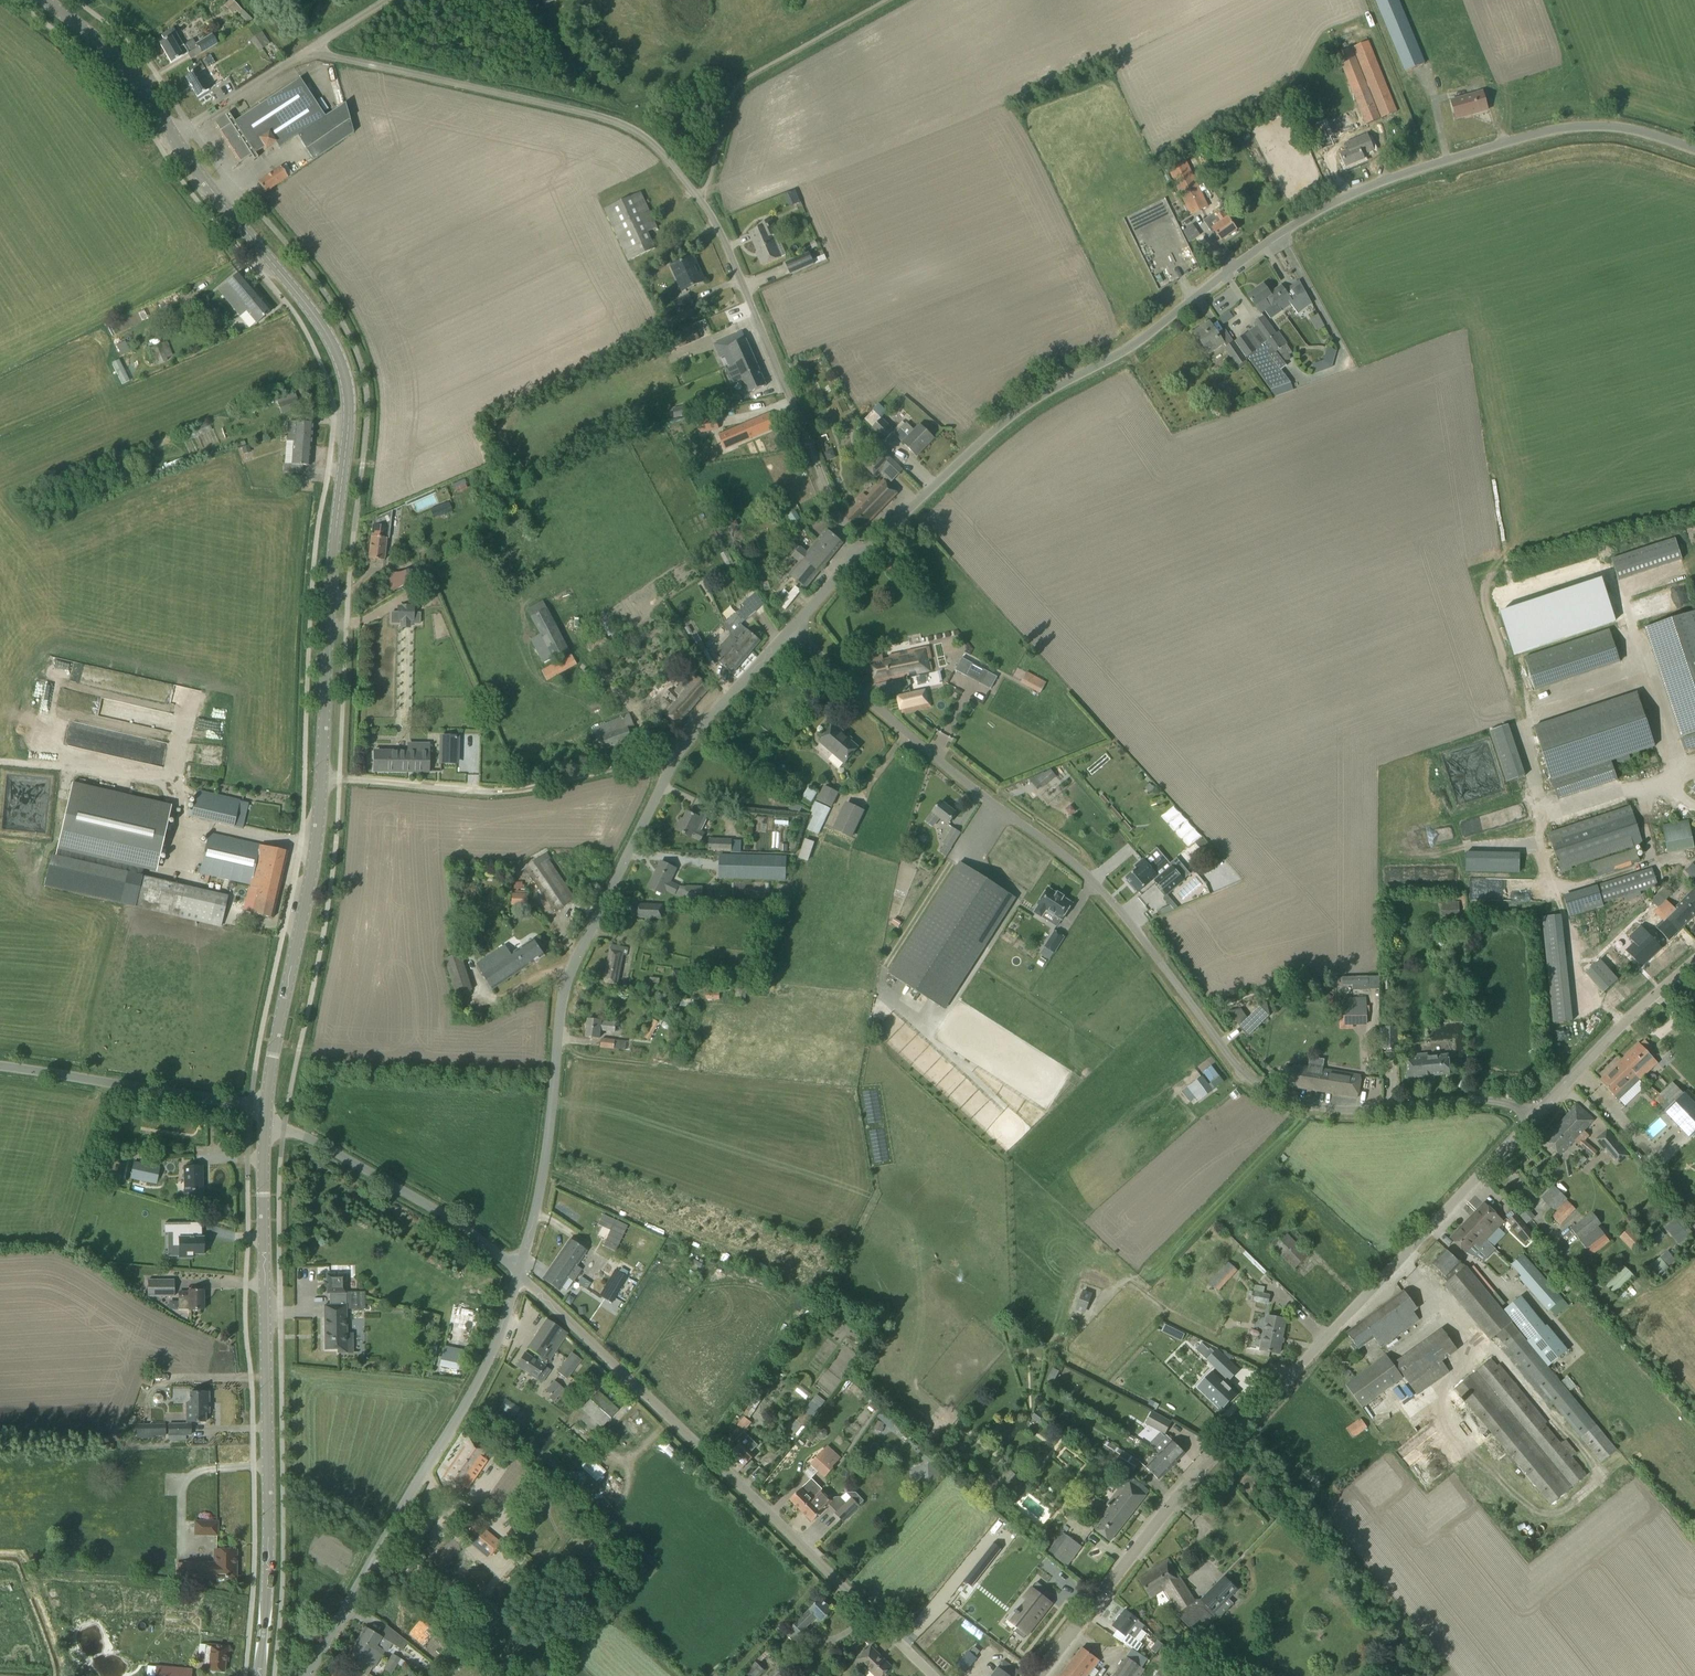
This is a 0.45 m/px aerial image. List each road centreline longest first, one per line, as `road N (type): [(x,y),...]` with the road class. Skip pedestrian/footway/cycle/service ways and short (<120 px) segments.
road 1 (tertiary): [(266,1117),(312,868),(349,389),(327,331),(174,136)]
road 2 (unclassified): [(855,555),(1029,400),(1143,339),(1304,222),(1359,195),(1453,160),(1581,128),(1643,130),(1694,146)]
road 3 (unclassified): [(1549,1106),(1494,1095),(1322,1108),(1270,1091),(1227,1051),(1113,895),(789,626)]
road 4 (unclassified): [(855,555),(725,241),(641,134),(590,112),(308,52)]
road 5 (unclassified): [(1048,1675),(1213,1458),(1549,1106)]
road 6 (unclassified): [(517,1272),(538,1204),(567,978),(590,917),(669,757),(789,626)]
road 7 (unclassified): [(941,1675),(517,1272)]
road 8 (tertiary): [(260,1675),(268,1519),(266,1117)]
road 9 (unclassified): [(310,1675),(490,1357),(517,1272)]
road 10 (unclassified): [(517,1272),(440,1213),(266,1117)]
road 11 (unclassified): [(0,1067),(252,1106),(266,1117)]
road 12 (unclassified): [(1549,1106),(1694,974)]
road 13 (tertiary): [(174,136),(102,43),(47,0)]
road 14 (unclassified): [(174,136),(308,52)]

